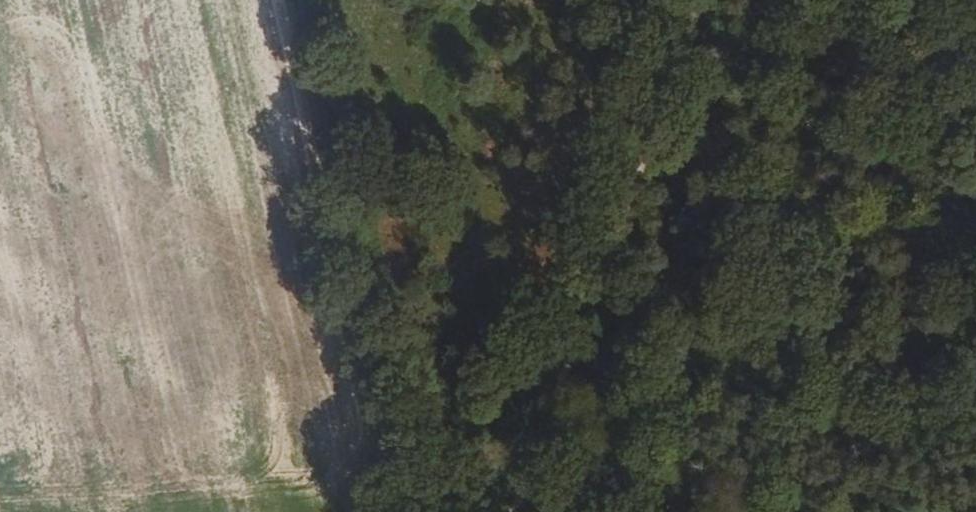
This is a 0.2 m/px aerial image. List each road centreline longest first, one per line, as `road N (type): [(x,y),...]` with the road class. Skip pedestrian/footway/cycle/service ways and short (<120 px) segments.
road 1 (track): [(519,511),(705,0)]

